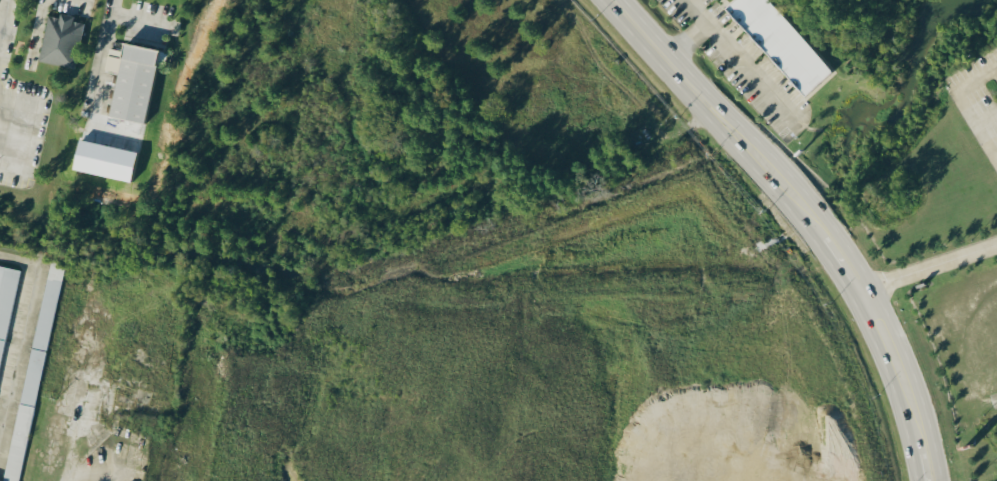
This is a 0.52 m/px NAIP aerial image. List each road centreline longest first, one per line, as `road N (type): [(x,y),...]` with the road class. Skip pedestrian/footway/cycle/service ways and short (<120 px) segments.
road 1 (tertiary): [(609,0),(845,265),(878,321),(928,480)]

